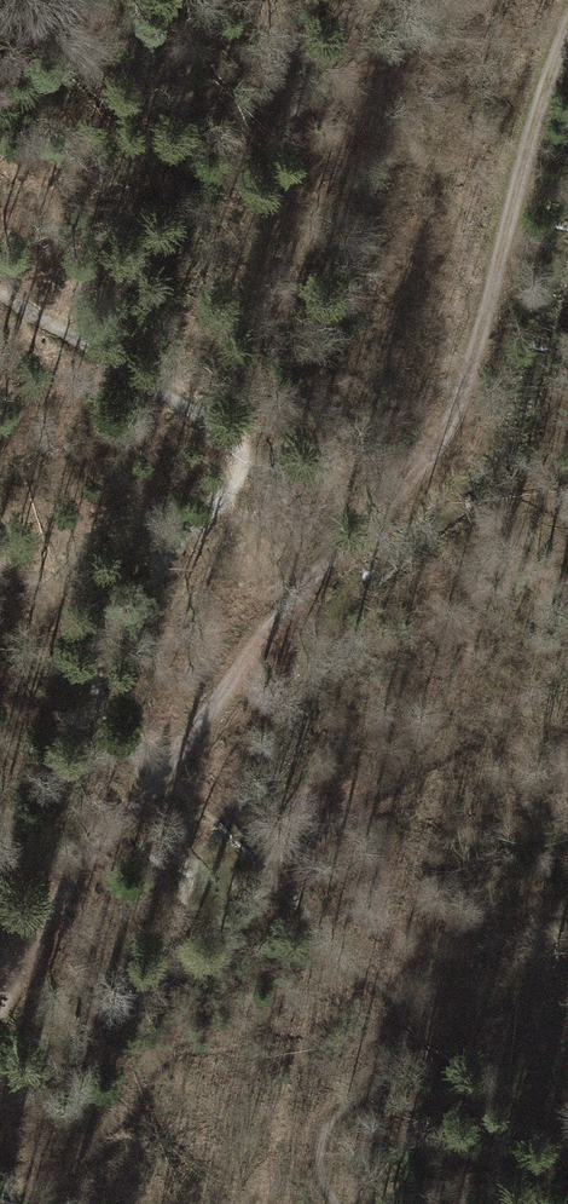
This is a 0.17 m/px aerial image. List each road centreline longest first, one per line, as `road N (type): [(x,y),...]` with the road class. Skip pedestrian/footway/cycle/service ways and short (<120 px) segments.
road 1 (track): [(158,775),(265,621),(431,461),(455,415),(567,10)]
road 2 (track): [(158,775),(91,696),(91,643),(236,485),(235,441),(0,291)]
road 3 (track): [(0,996),(58,885),(158,775)]

